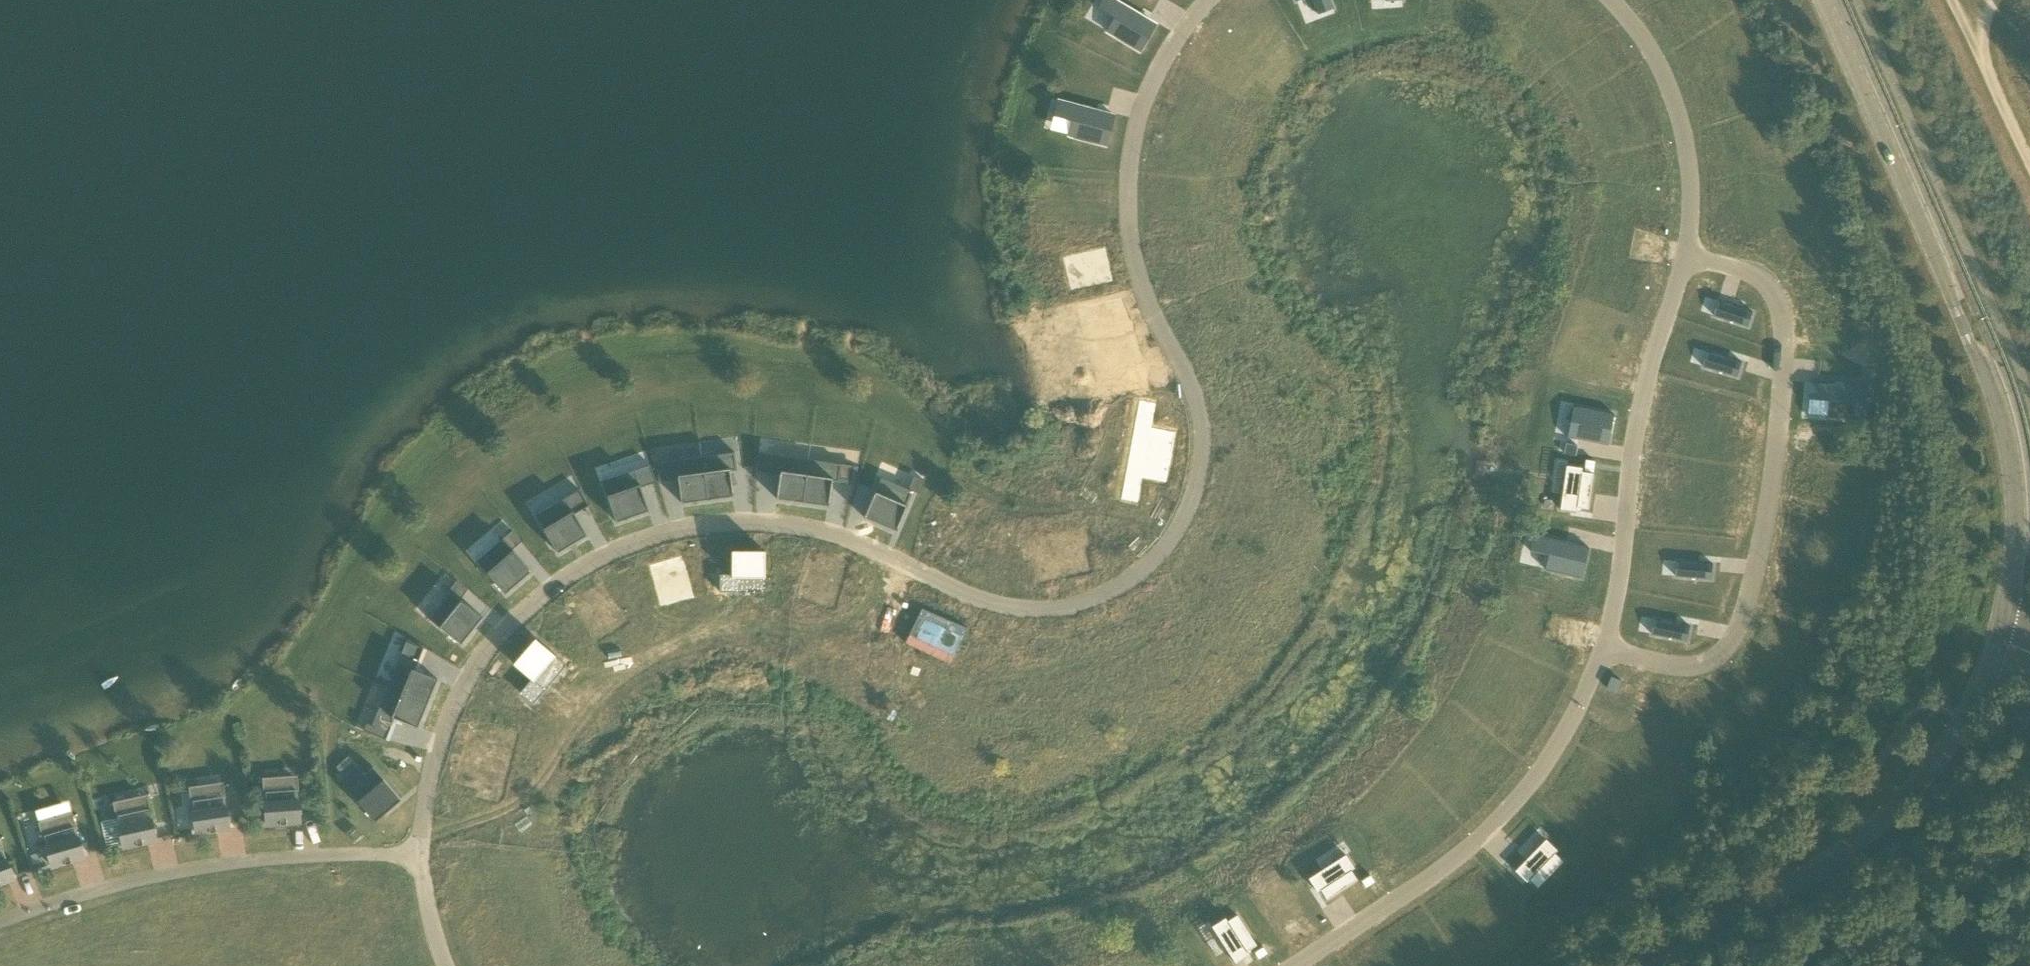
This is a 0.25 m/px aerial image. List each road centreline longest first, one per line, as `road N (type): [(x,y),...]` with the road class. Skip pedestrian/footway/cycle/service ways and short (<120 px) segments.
road 1 (residential): [(1183,0),(1170,10),(1133,102),(1120,201),(1138,289),(1182,401),(1191,455),(1176,520),(1142,575),(1065,599),(997,589),(853,532),(748,509),(650,517),(567,555),(452,685),(427,771),(419,859)]
road 2 (tertiary): [(2000,644),(2016,510),(1998,397),(1824,0)]
road 3 (residential): [(1688,253),(1744,270),(1775,293),(1790,334),(1755,579),(1744,624),(1717,663),(1685,670),(1600,652)]
road 4 (tertiary): [(1689,965),(1855,848),(1955,723),(2000,644)]
road 5 (residential): [(1297,965),(1370,920),(1517,800),(1577,706),(1600,652)]
road 6 (residential): [(419,859),(227,860),(86,889),(0,929)]
road 7 (residential): [(1600,652),(1663,337),(1688,253)]
road 8 (residential): [(1688,253),(1695,132),(1652,13),(1637,0)]

